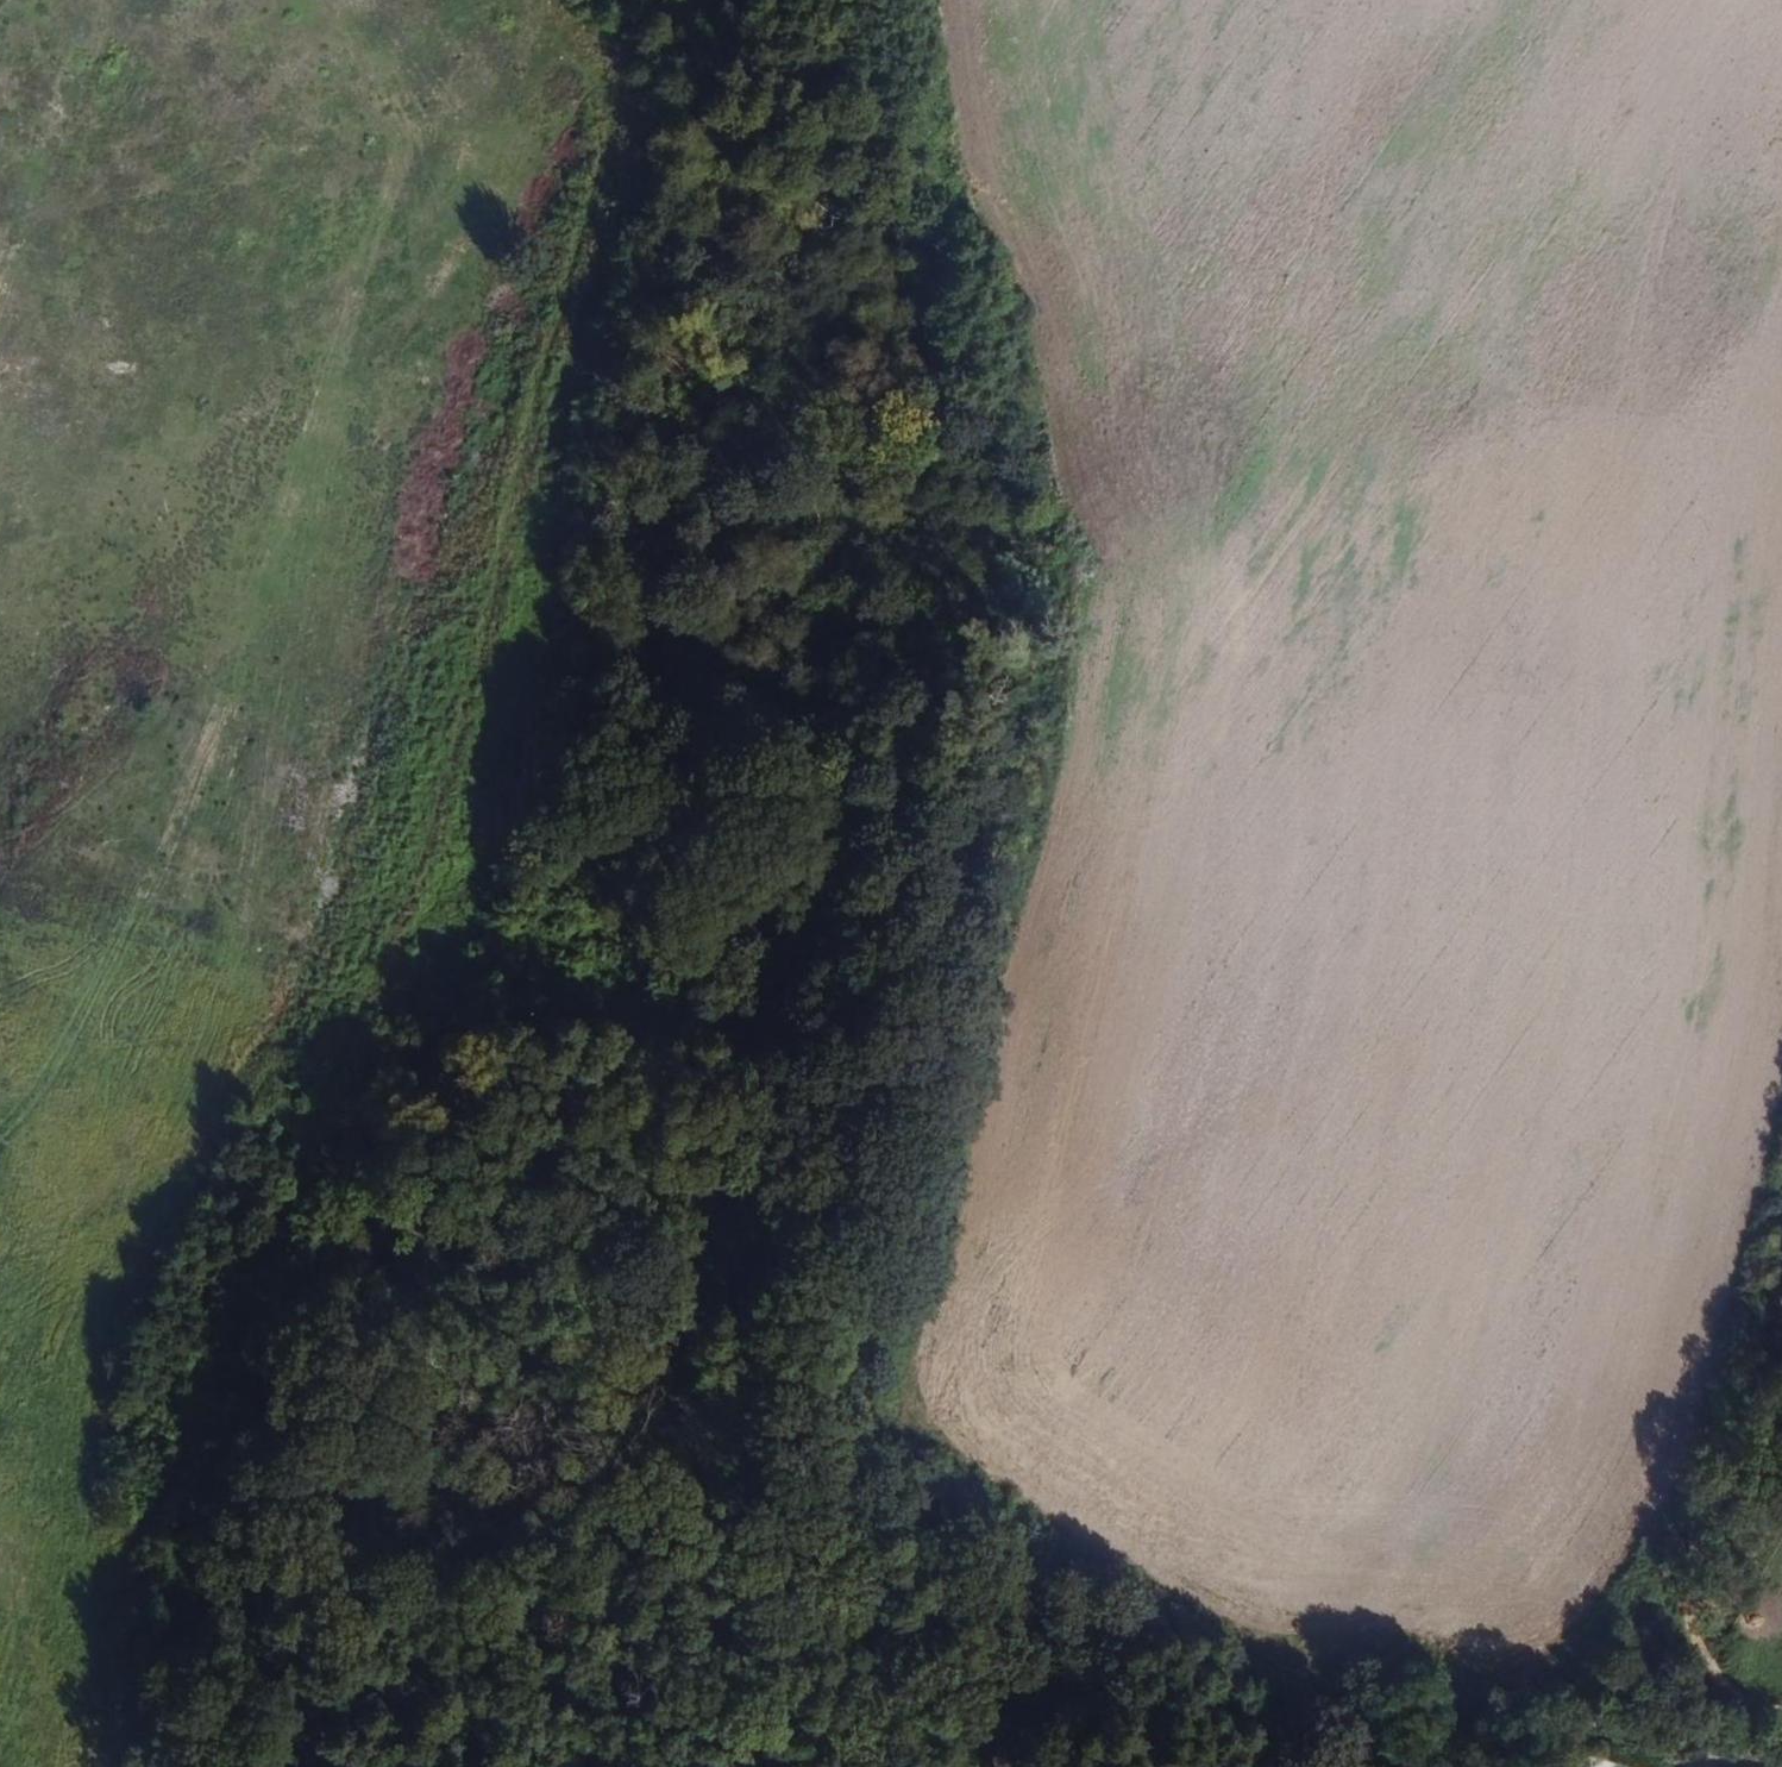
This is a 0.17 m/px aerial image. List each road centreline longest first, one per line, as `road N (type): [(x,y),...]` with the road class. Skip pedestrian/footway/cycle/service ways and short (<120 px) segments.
road 1 (track): [(1781,1710),(1711,1667),(1689,1603),(1781,1307)]
road 2 (track): [(1531,1766),(1552,1743),(1771,1766)]

